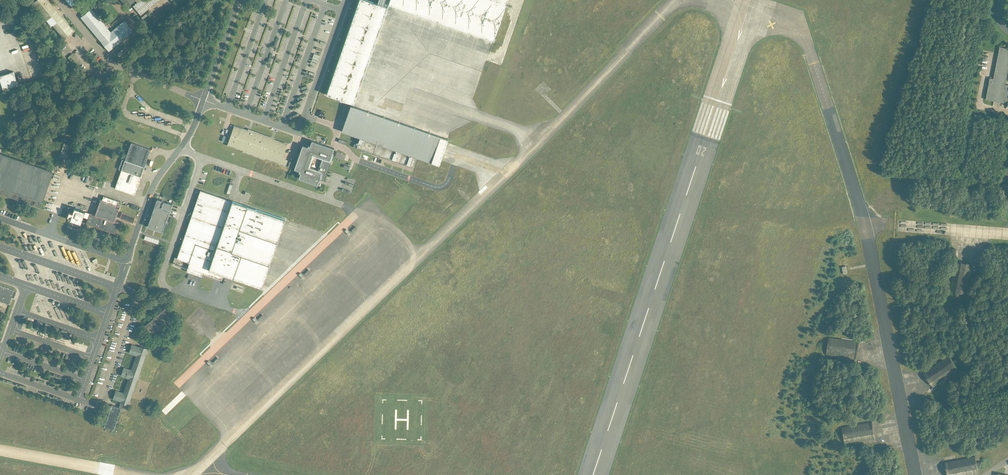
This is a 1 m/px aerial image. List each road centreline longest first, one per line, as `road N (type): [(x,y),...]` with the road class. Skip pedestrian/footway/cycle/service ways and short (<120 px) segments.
road 1 (unclassified): [(202,102),(111,63),(61,0)]
road 2 (unclassified): [(202,102),(157,182),(127,262)]
road 3 (unclassified): [(118,286),(136,298),(129,318),(99,401),(80,399)]
road 4 (unclassified): [(343,11),(301,129),(281,129)]
road 5 (unclassified): [(127,262),(0,218)]
road 6 (unclassified): [(281,129),(324,5)]
road 7 (unclassified): [(264,123),(305,0)]
road 8 (unclassified): [(0,247),(118,286)]
road 9 (unclassified): [(245,117),(285,0)]

